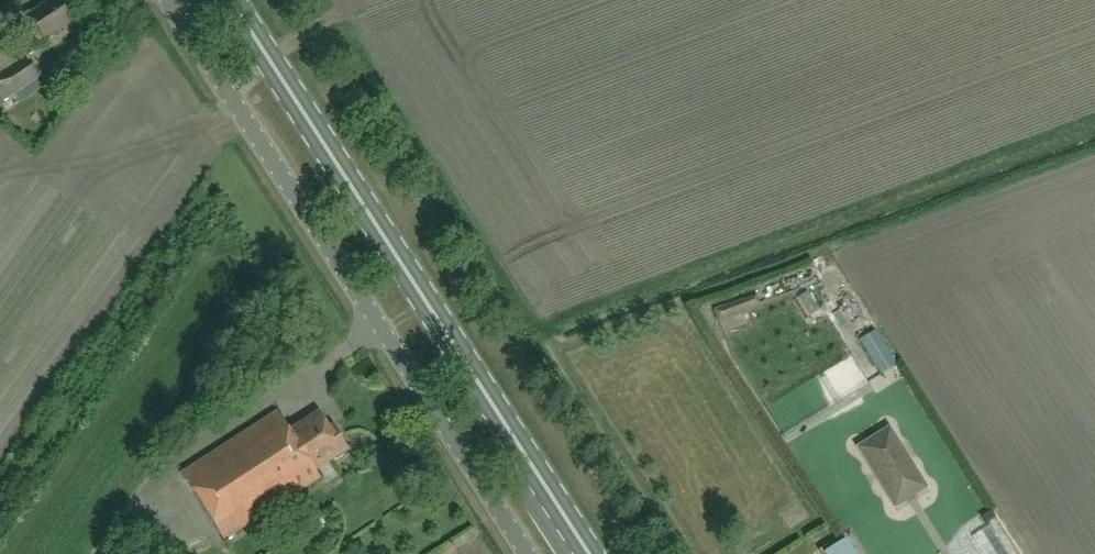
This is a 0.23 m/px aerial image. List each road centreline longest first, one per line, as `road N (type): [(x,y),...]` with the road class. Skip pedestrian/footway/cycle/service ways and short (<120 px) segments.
road 1 (unclassified): [(531,553),(166,0)]
road 2 (primary): [(589,553),(230,0)]

